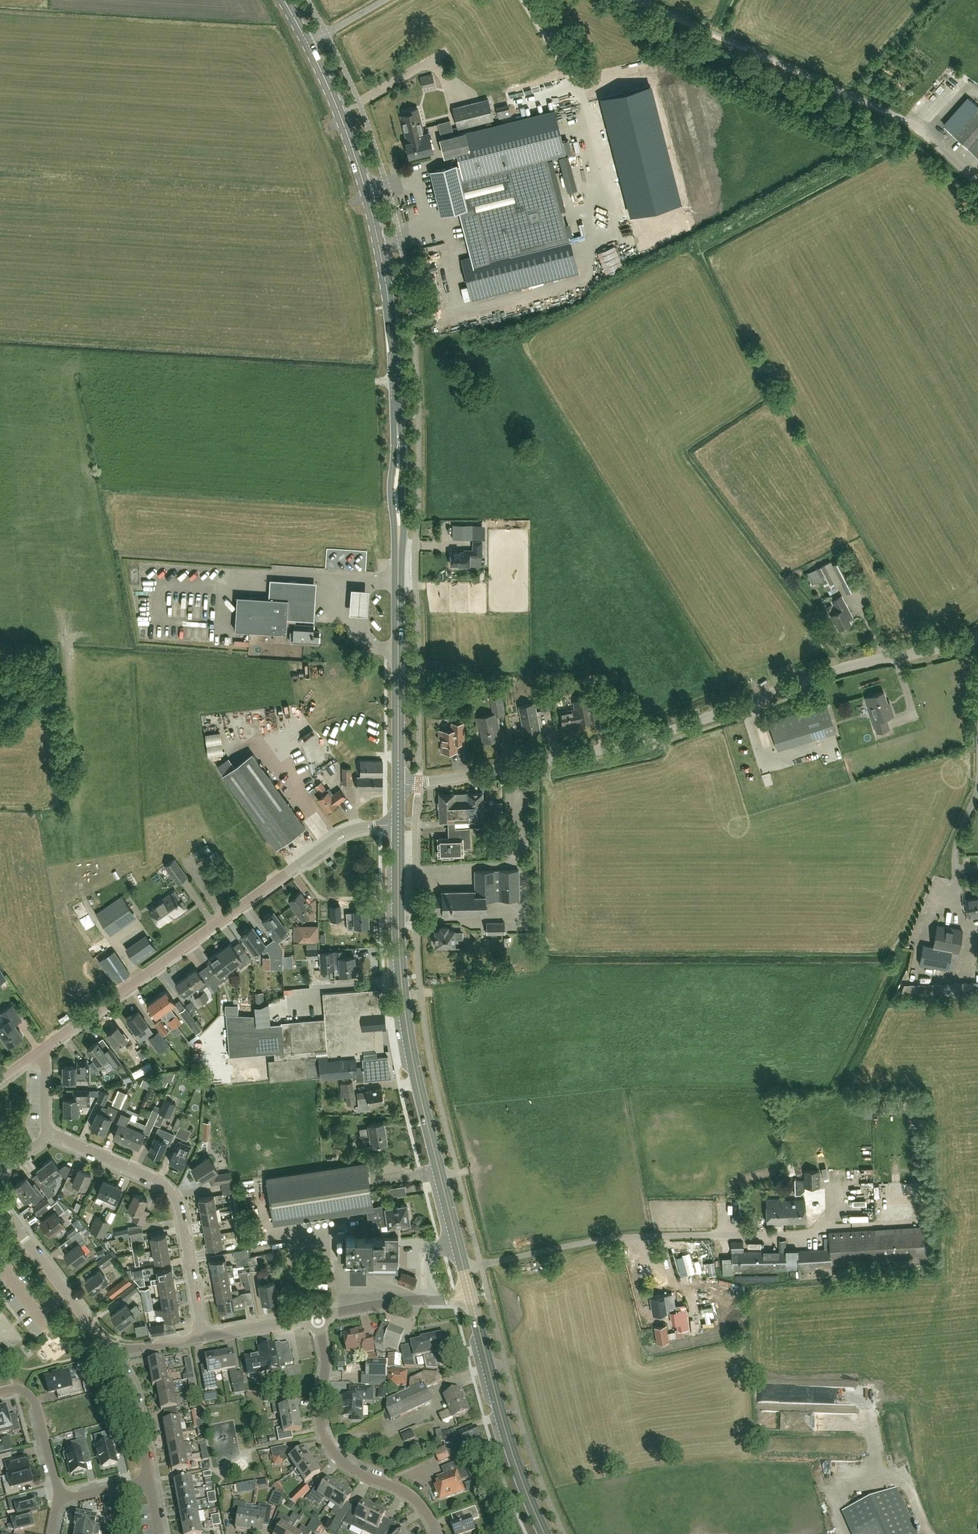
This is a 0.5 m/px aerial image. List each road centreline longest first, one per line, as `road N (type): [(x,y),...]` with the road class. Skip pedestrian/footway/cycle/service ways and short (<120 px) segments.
road 1 (secondary): [(398,781),(394,347),(366,190),(308,43)]
road 2 (unclassified): [(398,781),(623,744),(842,668),(977,636)]
road 3 (secondary): [(470,1295),(407,1026),(398,823)]
road 4 (unclassified): [(40,1052),(330,841),(398,823)]
road 5 (track): [(633,0),(925,135)]
road 6 (residential): [(203,1337),(170,1191),(49,1132)]
road 7 (residential): [(435,1533),(413,1499),(352,1469),(327,1441),(318,1316)]
road 8 (secondary): [(544,1533),(470,1295)]
road 9 (residential): [(114,1349),(0,1206)]
road 10 (track): [(894,948),(904,963),(841,1092)]
road 11 (residential): [(318,1316),(470,1295)]
road 12 (residential): [(62,1498),(34,1400),(21,1390),(0,1392)]
road 13 (residential): [(149,1481),(136,1407),(114,1349)]

